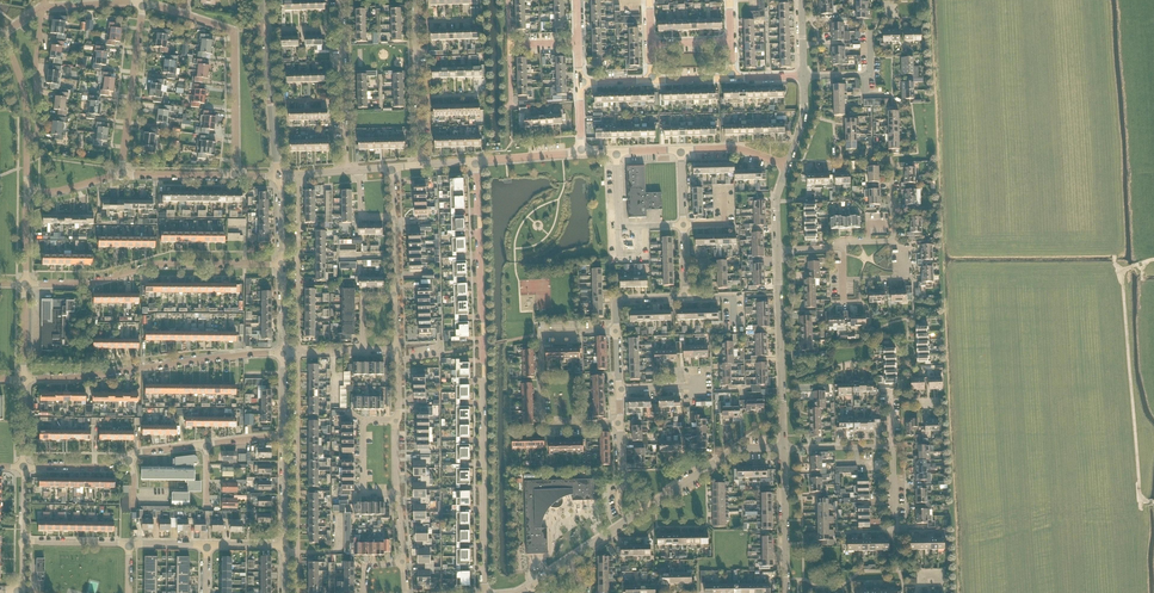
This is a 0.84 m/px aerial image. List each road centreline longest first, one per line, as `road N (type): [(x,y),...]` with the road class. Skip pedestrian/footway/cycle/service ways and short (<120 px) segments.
road 1 (residential): [(484,592),(476,161)]
road 2 (track): [(1153,260),(1120,272),(1141,510)]
road 3 (residential): [(284,353),(23,379)]
road 4 (residential): [(25,284),(87,283),(165,263),(283,265)]
road 5 (residential): [(620,423),(543,426),(541,379),(540,333),(617,331)]
road 6 (unclassified): [(784,448),(777,250)]
road 7 (residential): [(23,467),(106,467),(140,452),(207,445)]
road 8 (residential): [(122,174),(143,3)]
road 9 (unclassified): [(26,192),(24,93),(1,36)]
road 10 (residential): [(646,508),(734,450),(784,448)]
road 11 (unclassified): [(1,36),(43,8),(143,3)]
road 12 (residential): [(236,176),(234,32)]
road 13 (unclassified): [(786,592),(784,448)]
road 14 (residential): [(684,225),(619,227),(616,151)]
road 15 (residential): [(396,421),(364,421),(365,493),(396,493)]
road 16 (tertiary): [(278,176),(266,48)]
road 17 (residential): [(844,248),(843,280),(892,279),(902,271),(894,241)]

